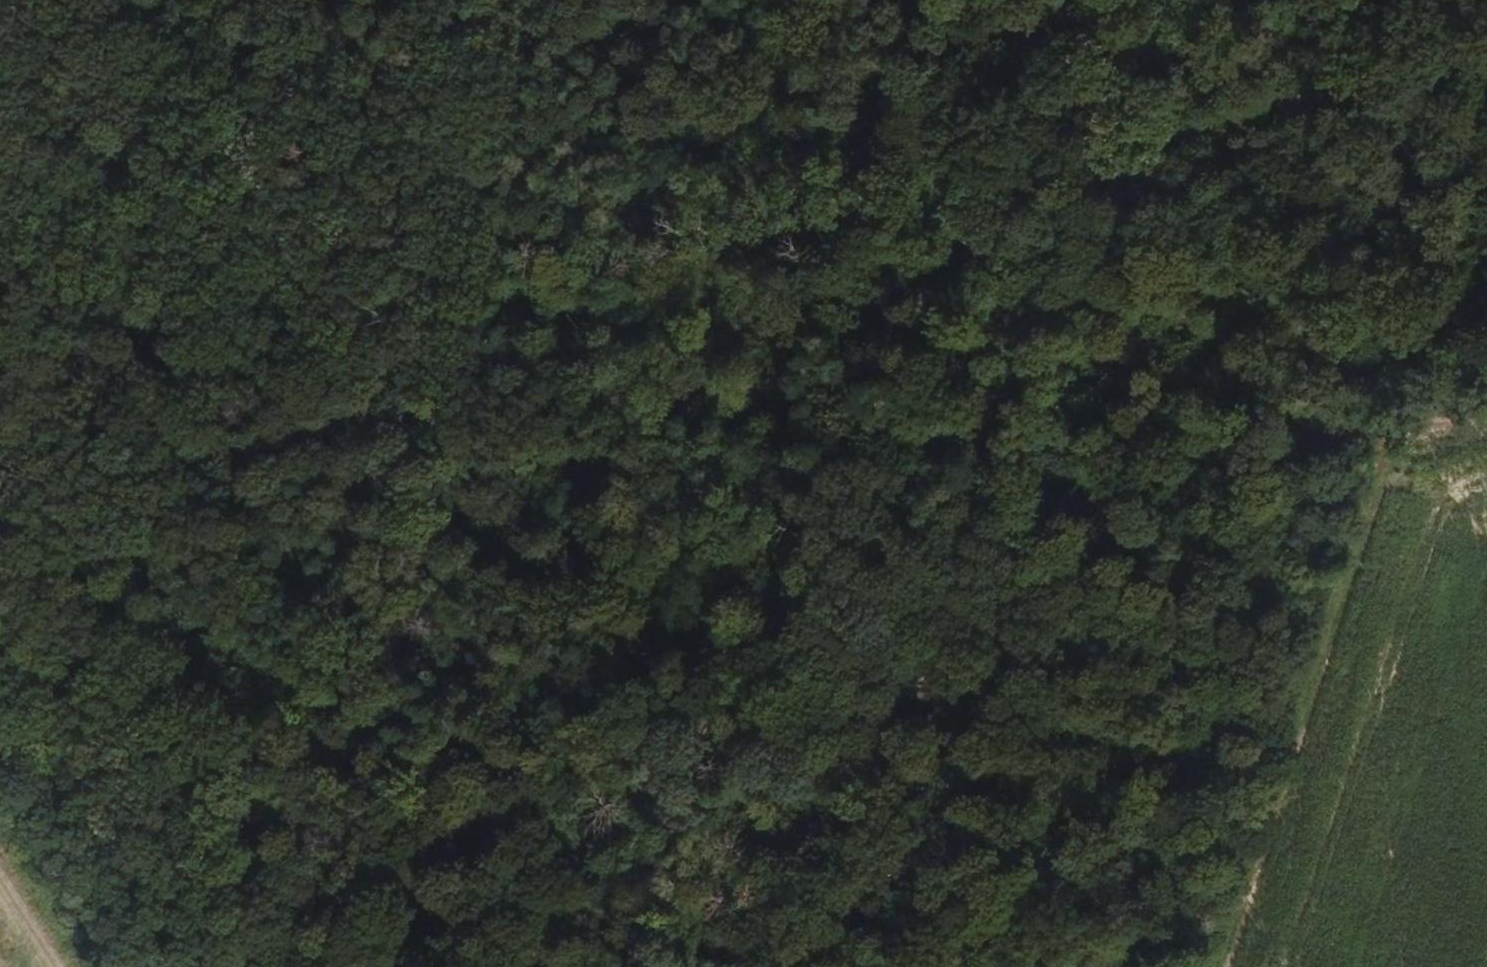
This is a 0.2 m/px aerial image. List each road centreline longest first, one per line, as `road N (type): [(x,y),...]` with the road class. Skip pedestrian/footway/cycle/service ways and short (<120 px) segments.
road 1 (track): [(0,829),(81,966)]

